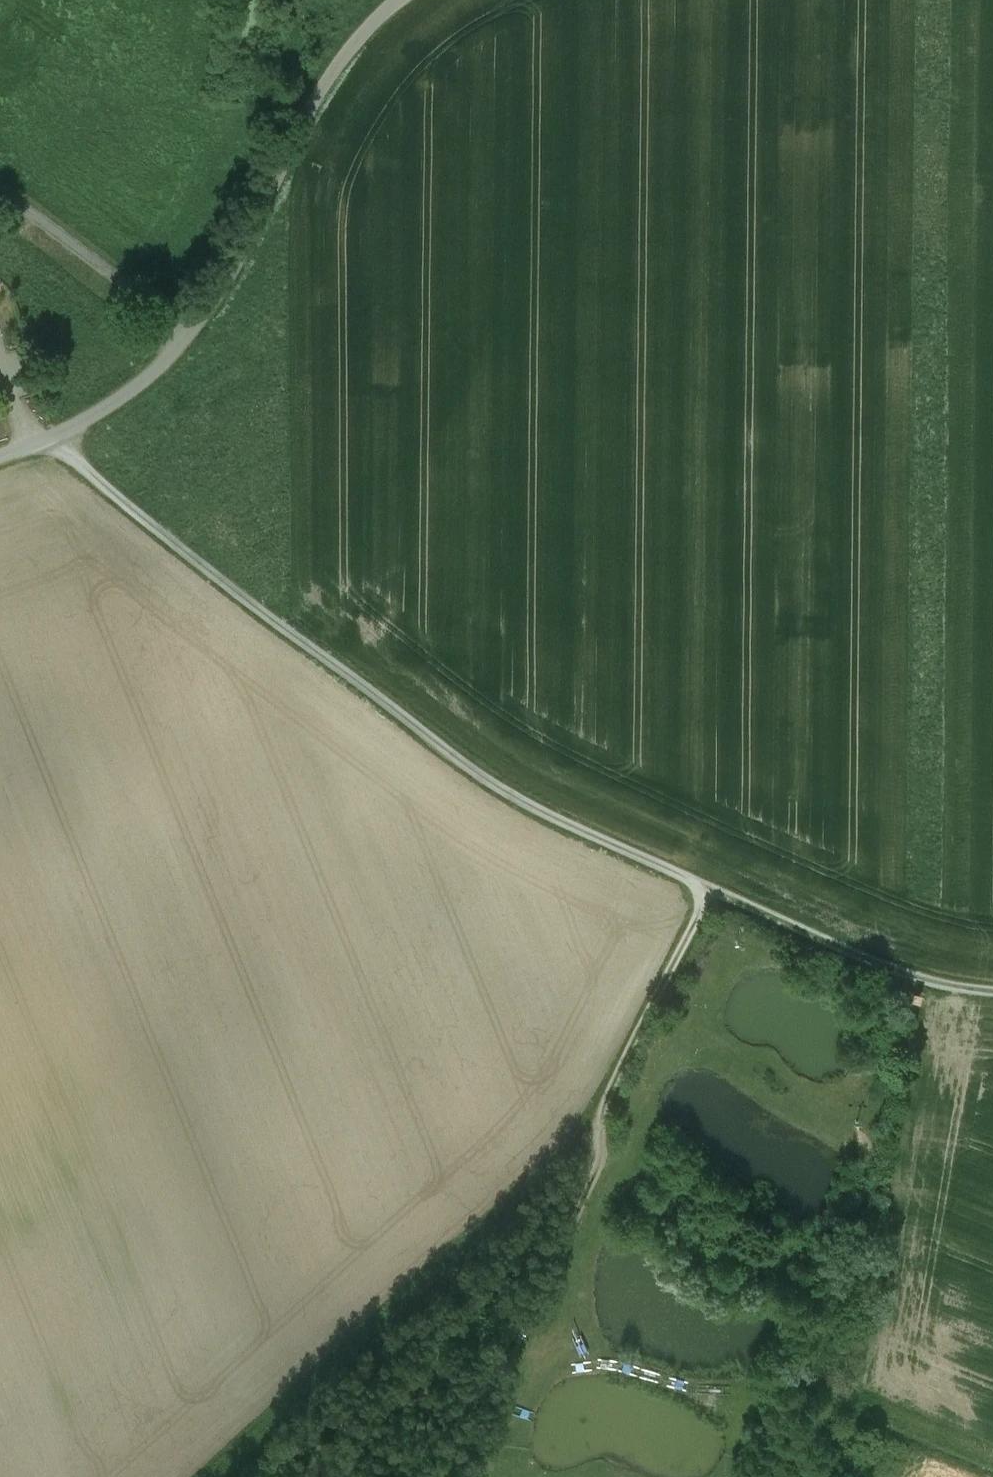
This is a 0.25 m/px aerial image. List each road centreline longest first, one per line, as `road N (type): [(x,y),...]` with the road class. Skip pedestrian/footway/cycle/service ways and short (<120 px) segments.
road 1 (track): [(44,438),(481,777),(923,982),(992,989)]
road 2 (unclassified): [(0,452),(79,423),(155,370),(225,282),(335,70),(397,0)]
road 3 (track): [(706,886),(601,1100),(600,1159),(572,1227)]

